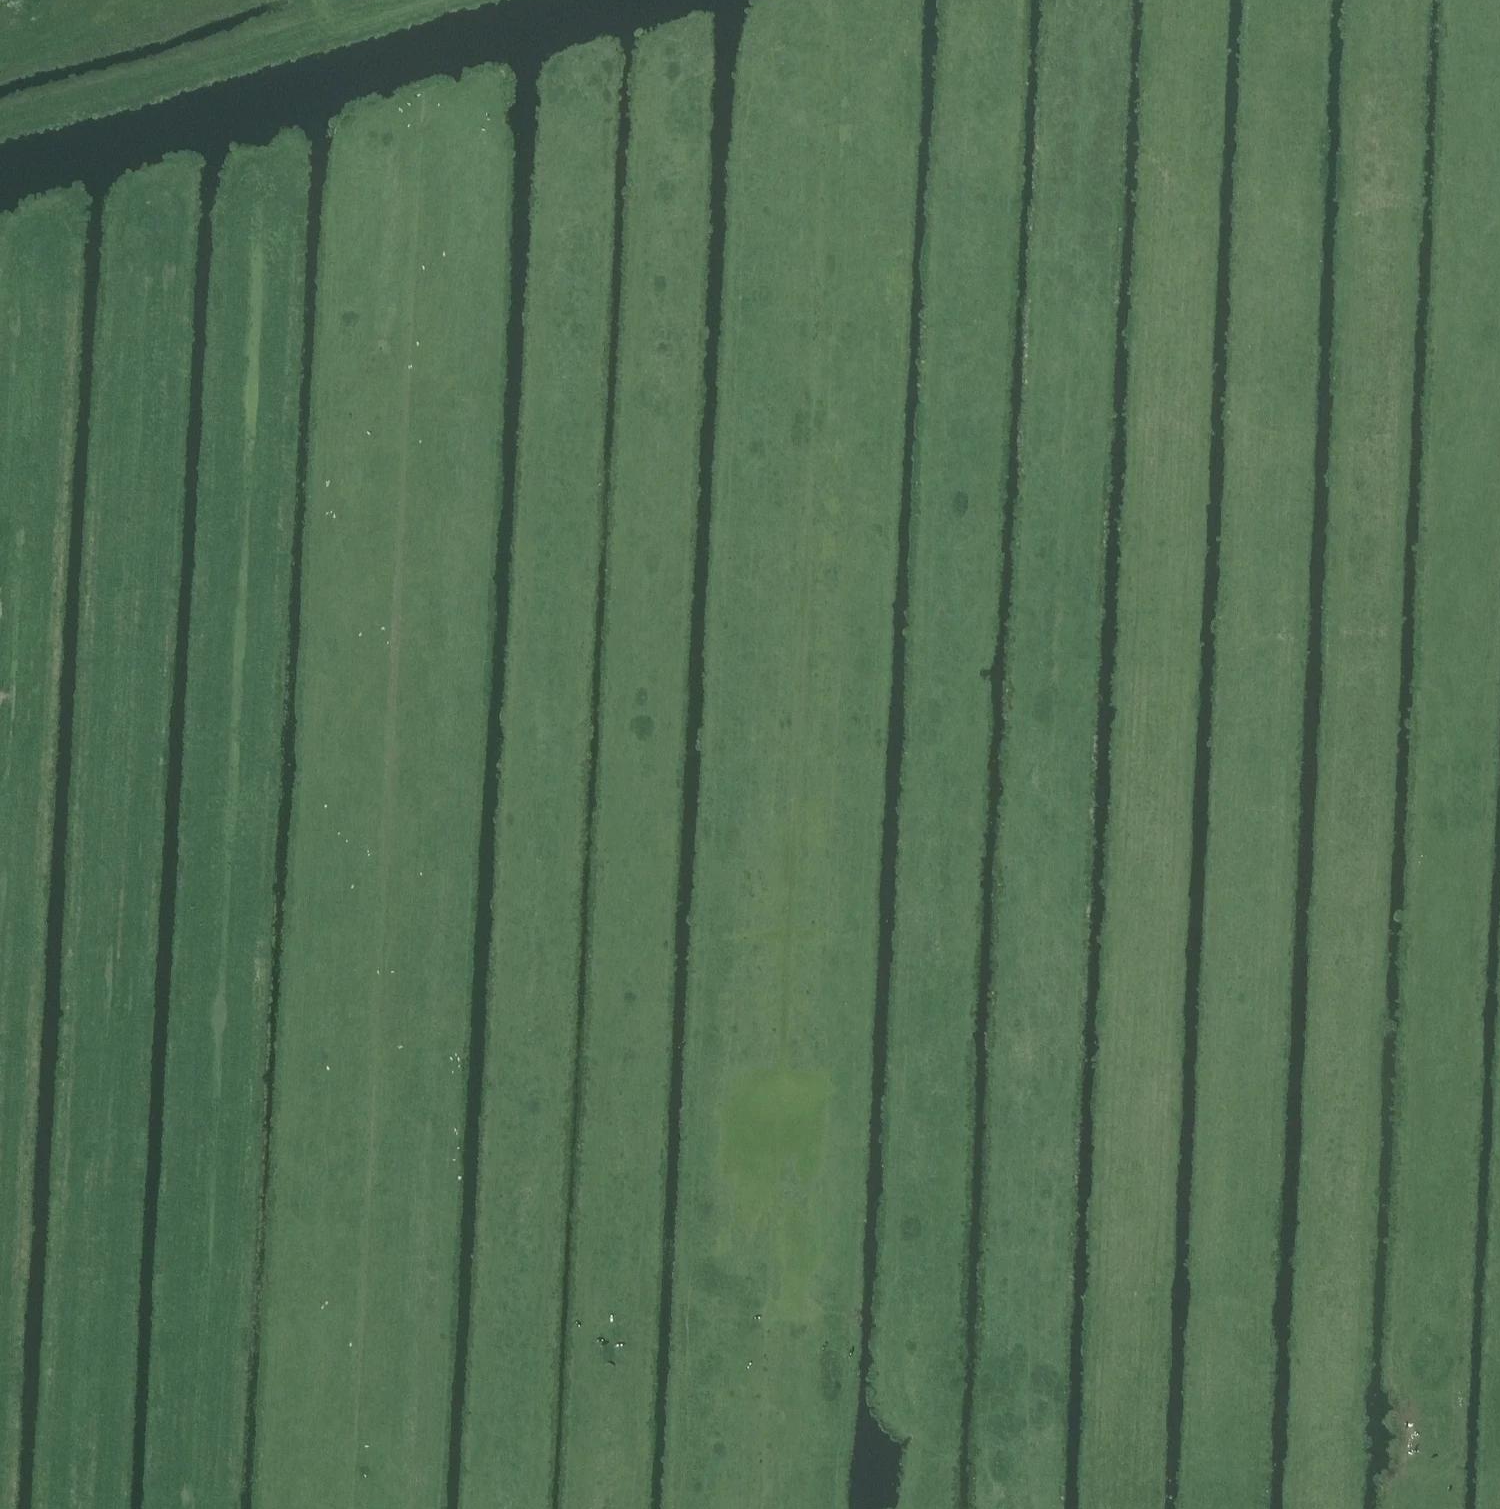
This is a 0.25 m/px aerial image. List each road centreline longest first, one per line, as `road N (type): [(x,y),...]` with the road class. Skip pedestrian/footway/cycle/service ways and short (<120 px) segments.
road 1 (track): [(0,125),(428,0)]

